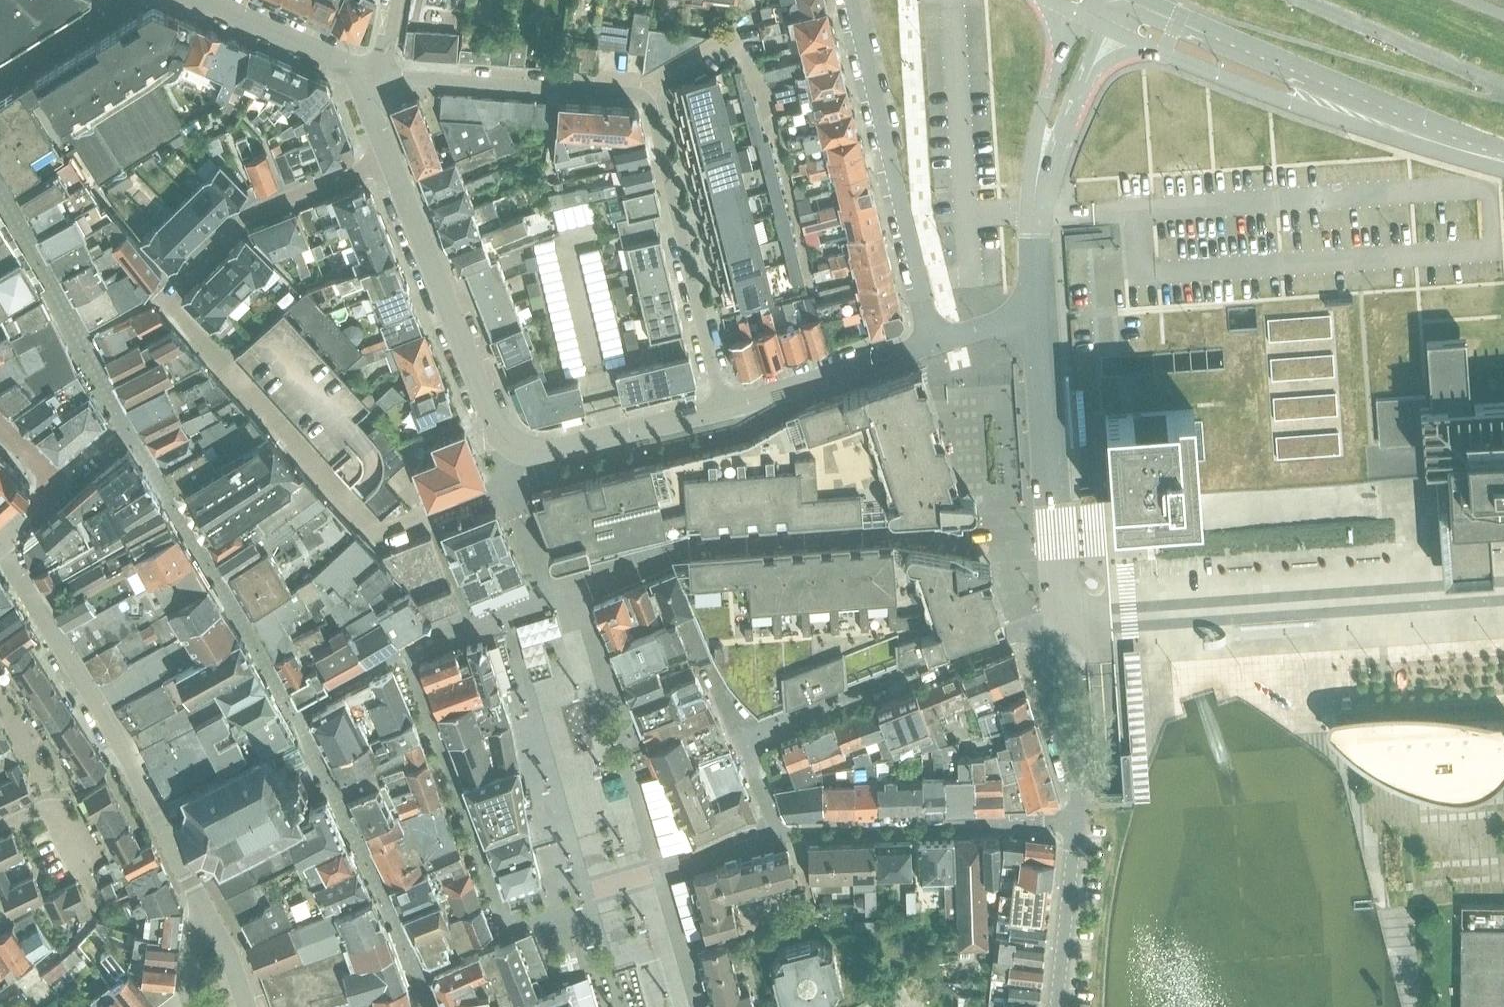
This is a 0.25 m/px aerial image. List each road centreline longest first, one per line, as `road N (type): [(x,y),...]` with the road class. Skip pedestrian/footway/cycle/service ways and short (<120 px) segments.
road 1 (residential): [(389,160),(245,215),(163,294),(381,539),(496,491),(507,466)]
road 2 (residential): [(208,927),(107,717),(0,540)]
road 3 (residential): [(1098,617),(1503,592)]
road 4 (residential): [(813,287),(752,54),(732,41),(651,92)]
road 5 (residential): [(847,0),(934,342)]
road 6 (secondary): [(1111,29),(1294,103),(1429,138)]
road 7 (residential): [(389,160),(507,466)]
road 8 (residential): [(723,409),(651,92)]
road 9 (residential): [(738,735),(1037,625)]
road 10 (secondary): [(1429,138),(1151,0)]
road 11 (residential): [(1037,321),(1061,620)]
road 12 (residential): [(1078,821),(783,833)]
road 13 (residential): [(651,92),(381,75)]
road 14 (residential): [(507,466),(723,409)]
road 15 (residential): [(723,409),(934,342)]
road 16 (residential): [(1072,12),(1031,167),(1035,213)]
road 17 (residential): [(1078,821),(1037,625)]
road 18 (residential): [(1035,213),(1111,29)]
road 19 (residential): [(1057,1006),(1078,821)]
road 20 (residential): [(358,73),(192,0)]
road 21 (residential): [(698,1006),(661,870)]
road 22 (residential): [(661,870),(783,833)]
road 23 (residential): [(56,797),(0,689)]

